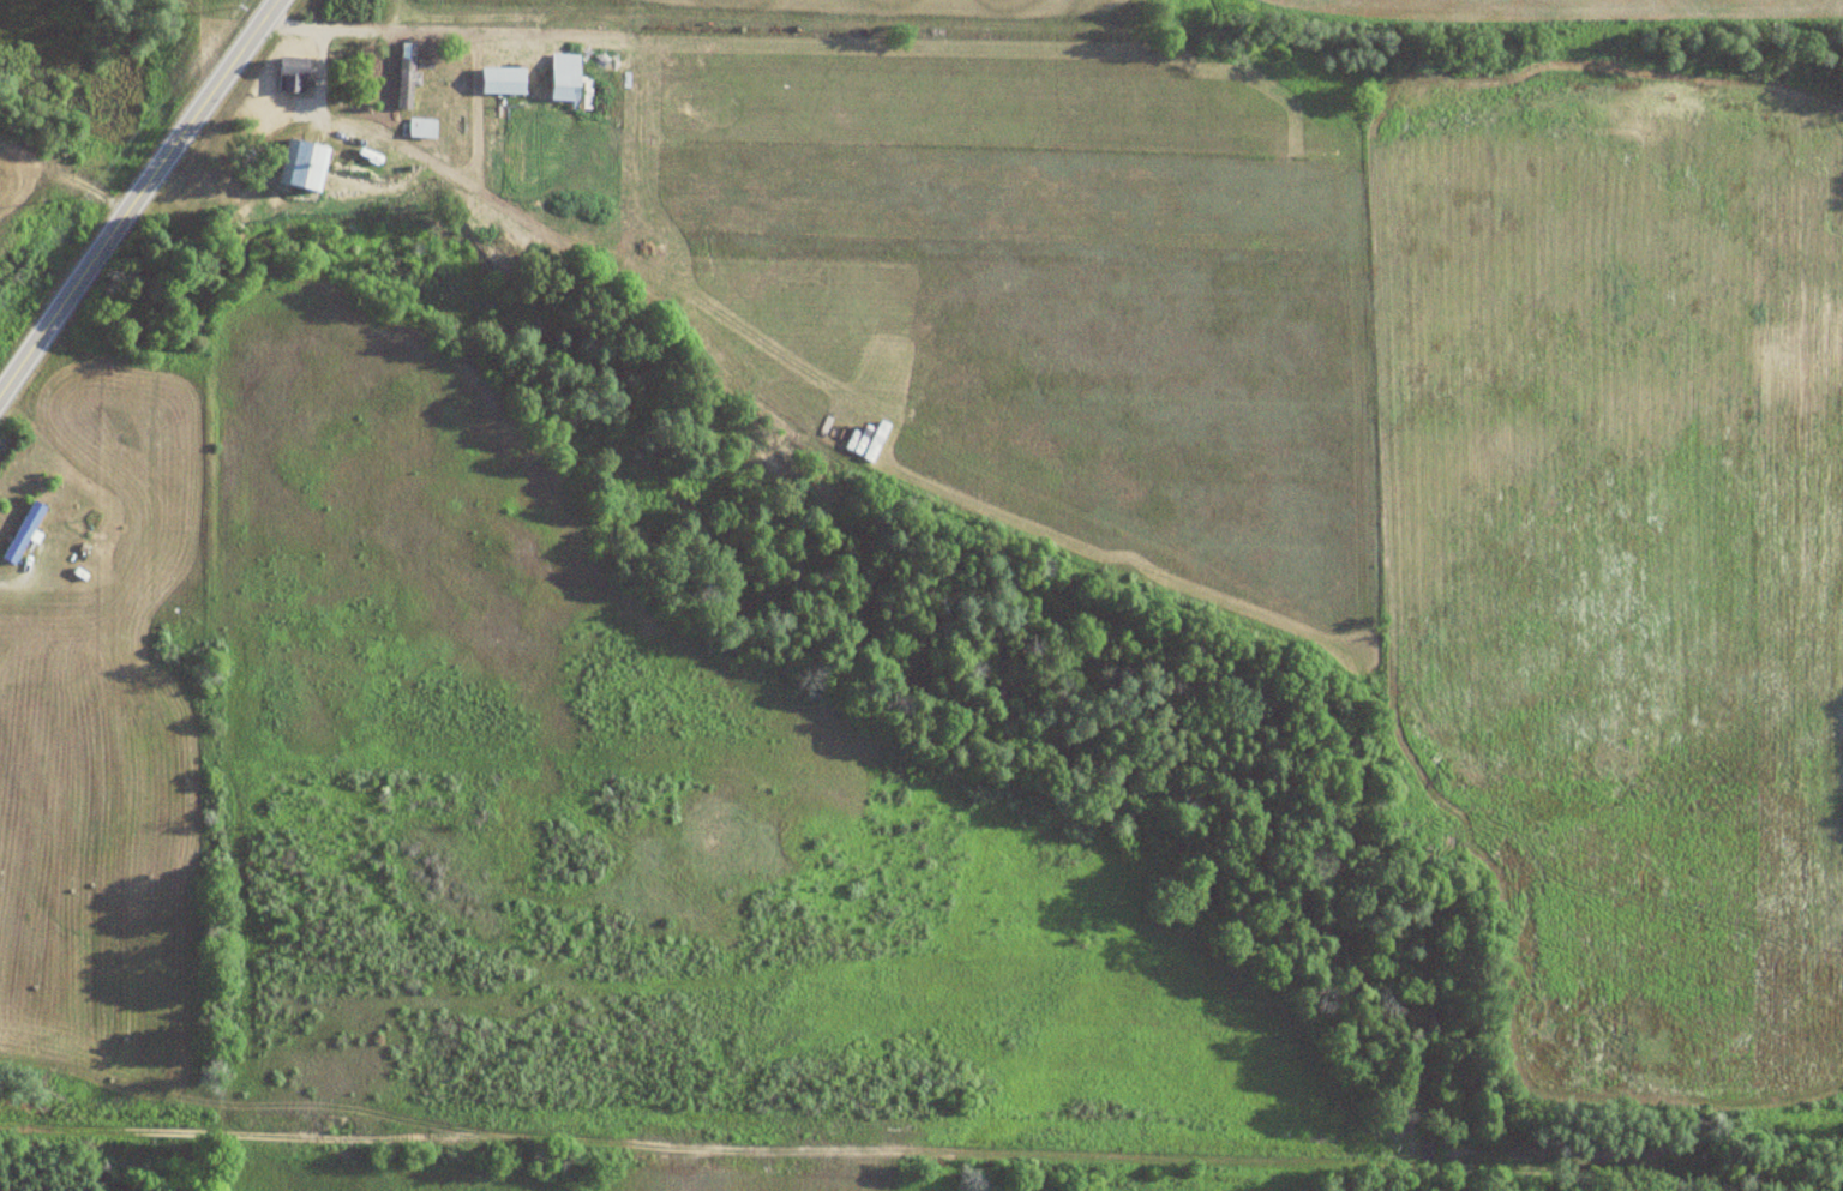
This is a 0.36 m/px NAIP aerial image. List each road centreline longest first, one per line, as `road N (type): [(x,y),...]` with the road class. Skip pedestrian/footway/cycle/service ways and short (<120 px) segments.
road 1 (tertiary): [(0,402),(282,0)]
road 2 (residential): [(400,1137),(0,1131)]

